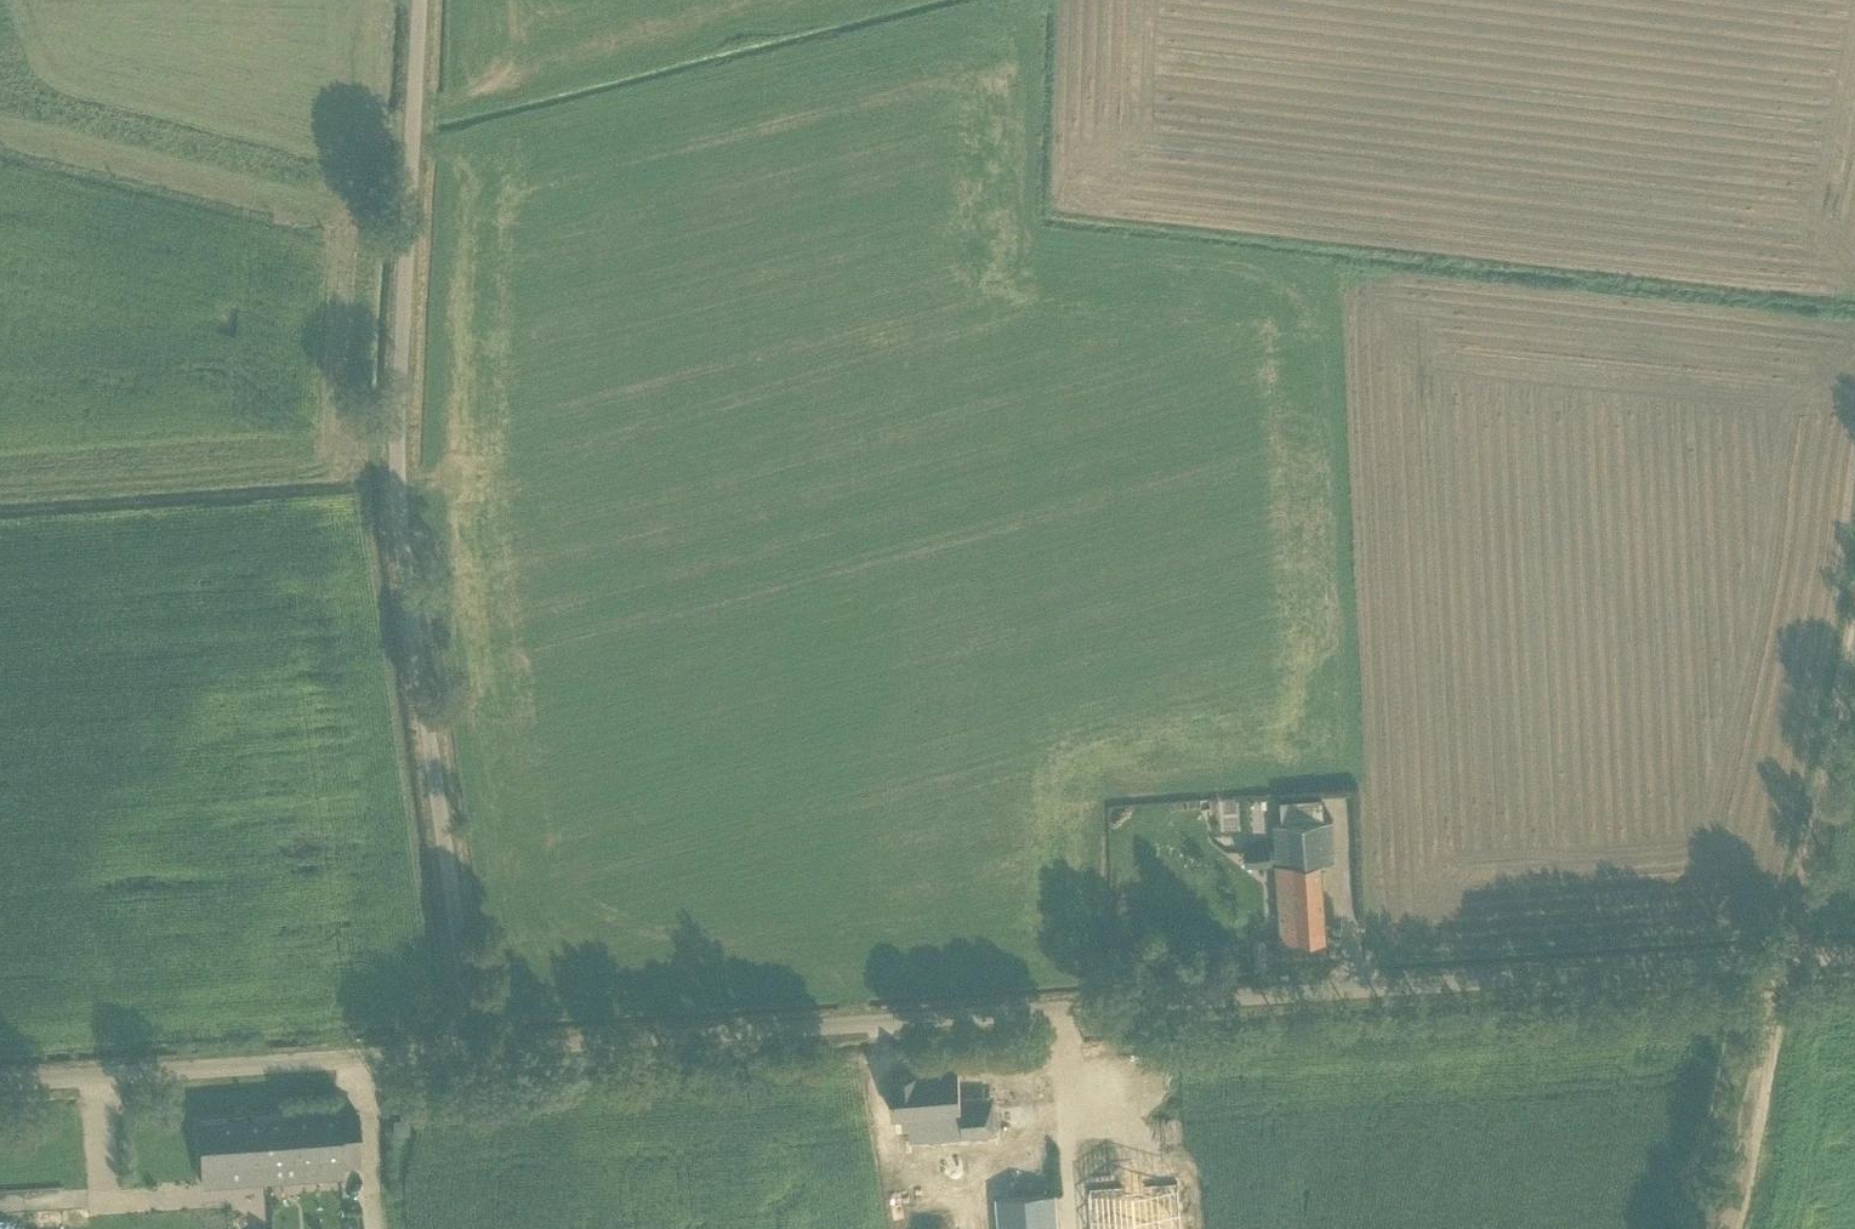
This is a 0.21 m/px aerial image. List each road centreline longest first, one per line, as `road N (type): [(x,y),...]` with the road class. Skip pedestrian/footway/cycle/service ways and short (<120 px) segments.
road 1 (unclassified): [(468,1050),(1854,956)]
road 2 (unclassified): [(468,1050),(398,507),(419,0)]
road 3 (track): [(1854,595),(1727,1228)]
road 4 (unclassified): [(0,1085),(468,1050)]
road 5 (track): [(362,1059),(380,1228)]

